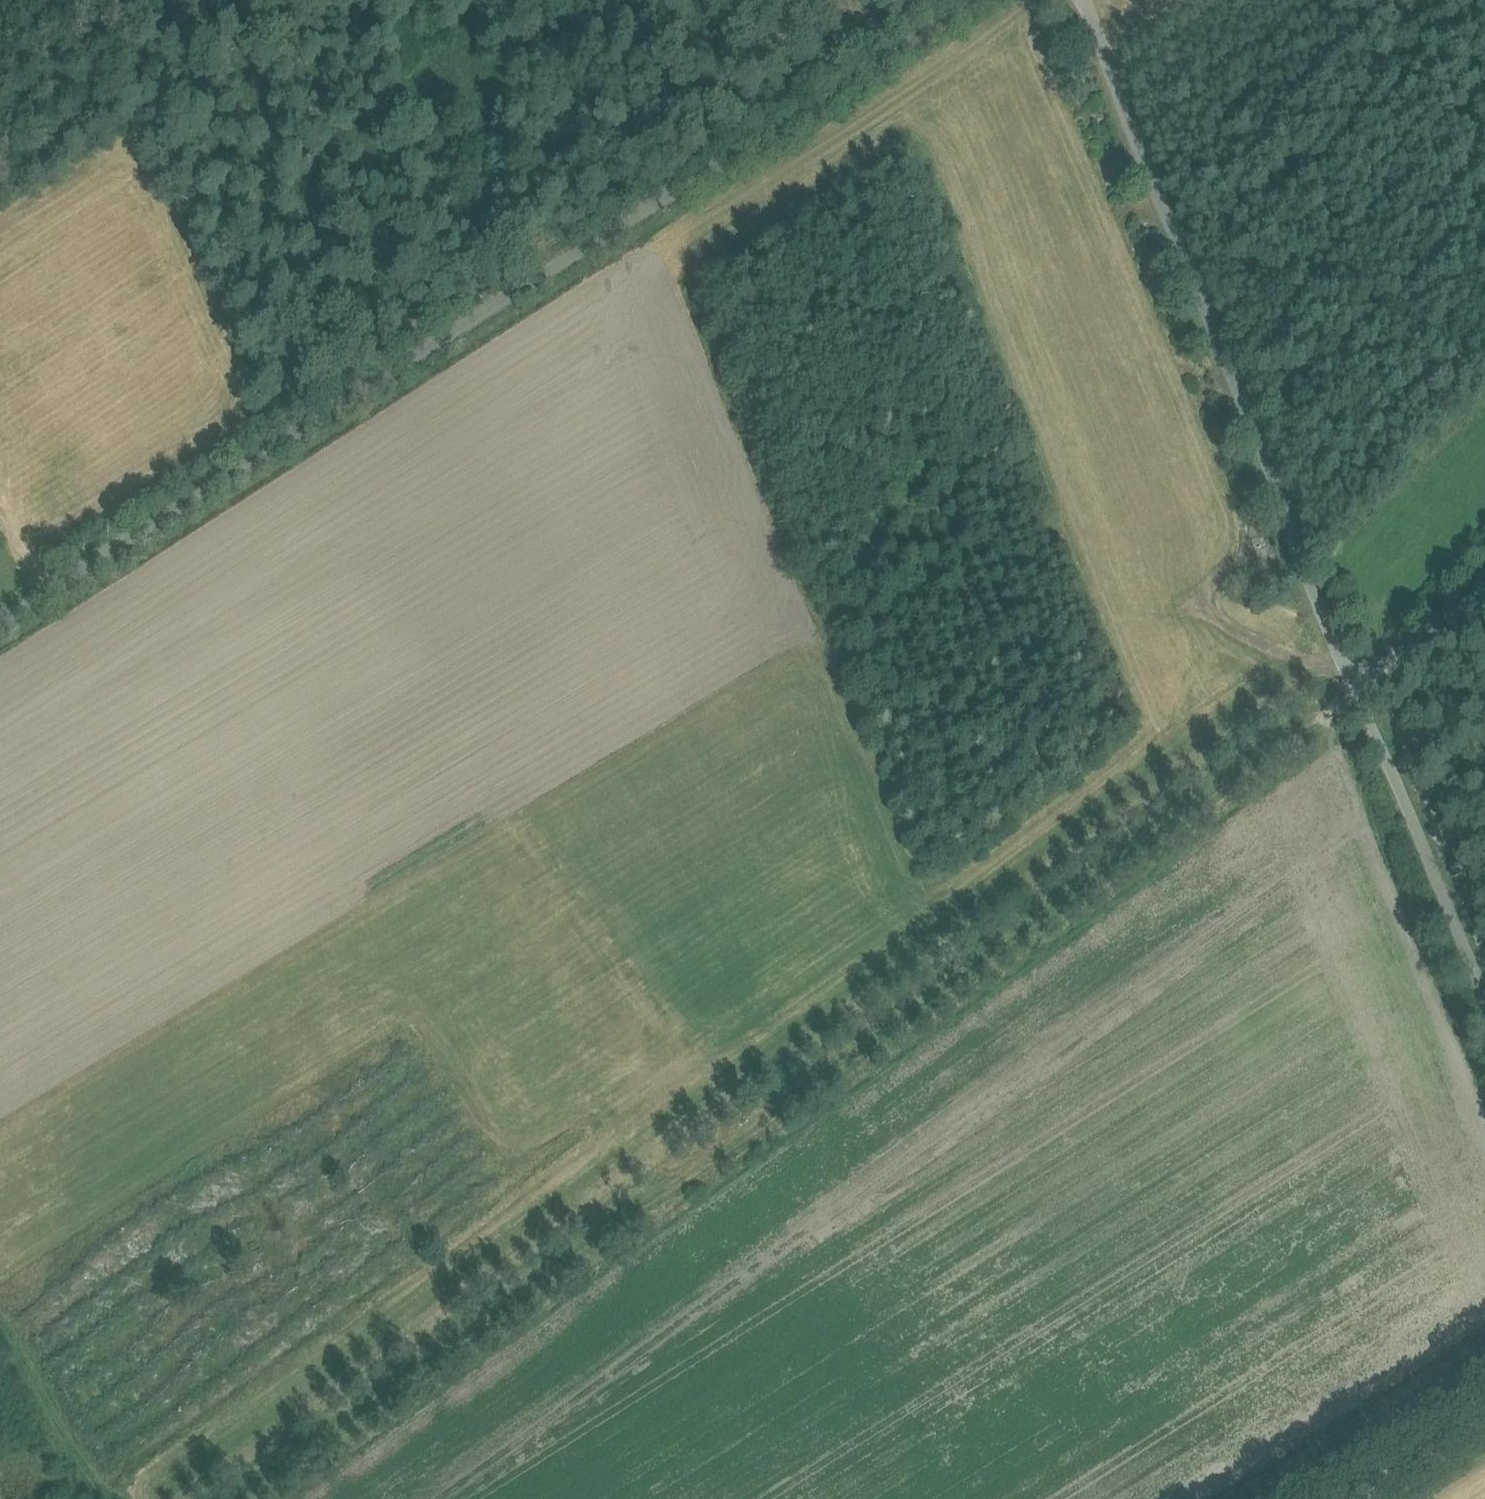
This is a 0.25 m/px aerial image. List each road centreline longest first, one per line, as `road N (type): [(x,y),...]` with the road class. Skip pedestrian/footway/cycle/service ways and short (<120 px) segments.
road 1 (track): [(0,625),(991,0)]
road 2 (track): [(1484,1014),(1169,236),(1085,0)]
road 3 (track): [(1353,698),(1484,575)]
road 4 (track): [(1365,1498),(1484,1423)]

